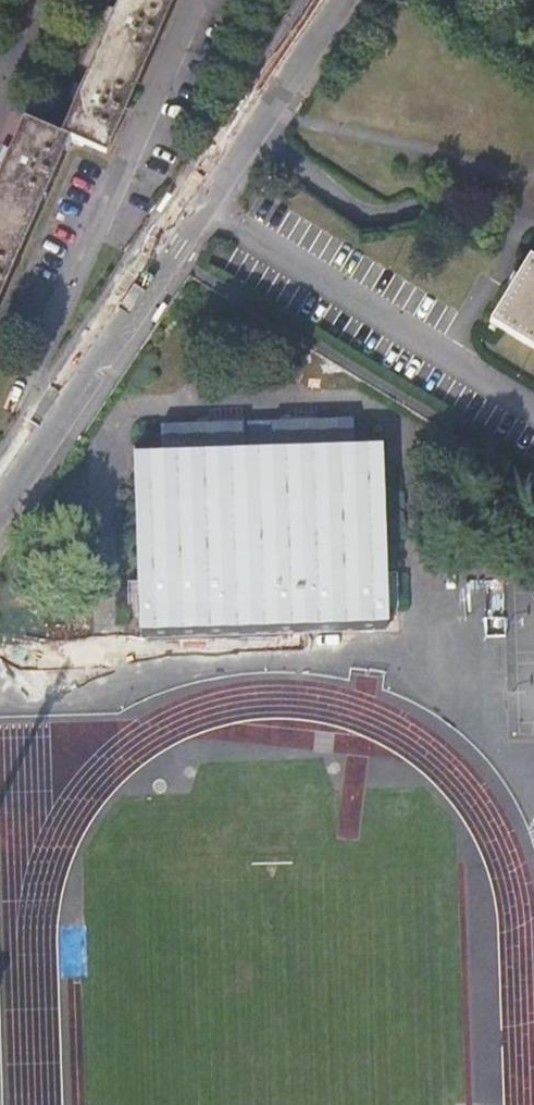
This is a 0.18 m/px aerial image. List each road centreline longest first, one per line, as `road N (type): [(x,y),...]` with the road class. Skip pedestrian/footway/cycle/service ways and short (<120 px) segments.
road 1 (residential): [(42,426),(339,0)]
road 2 (residential): [(199,0),(30,387),(42,426)]
road 3 (residential): [(0,122),(53,0)]

